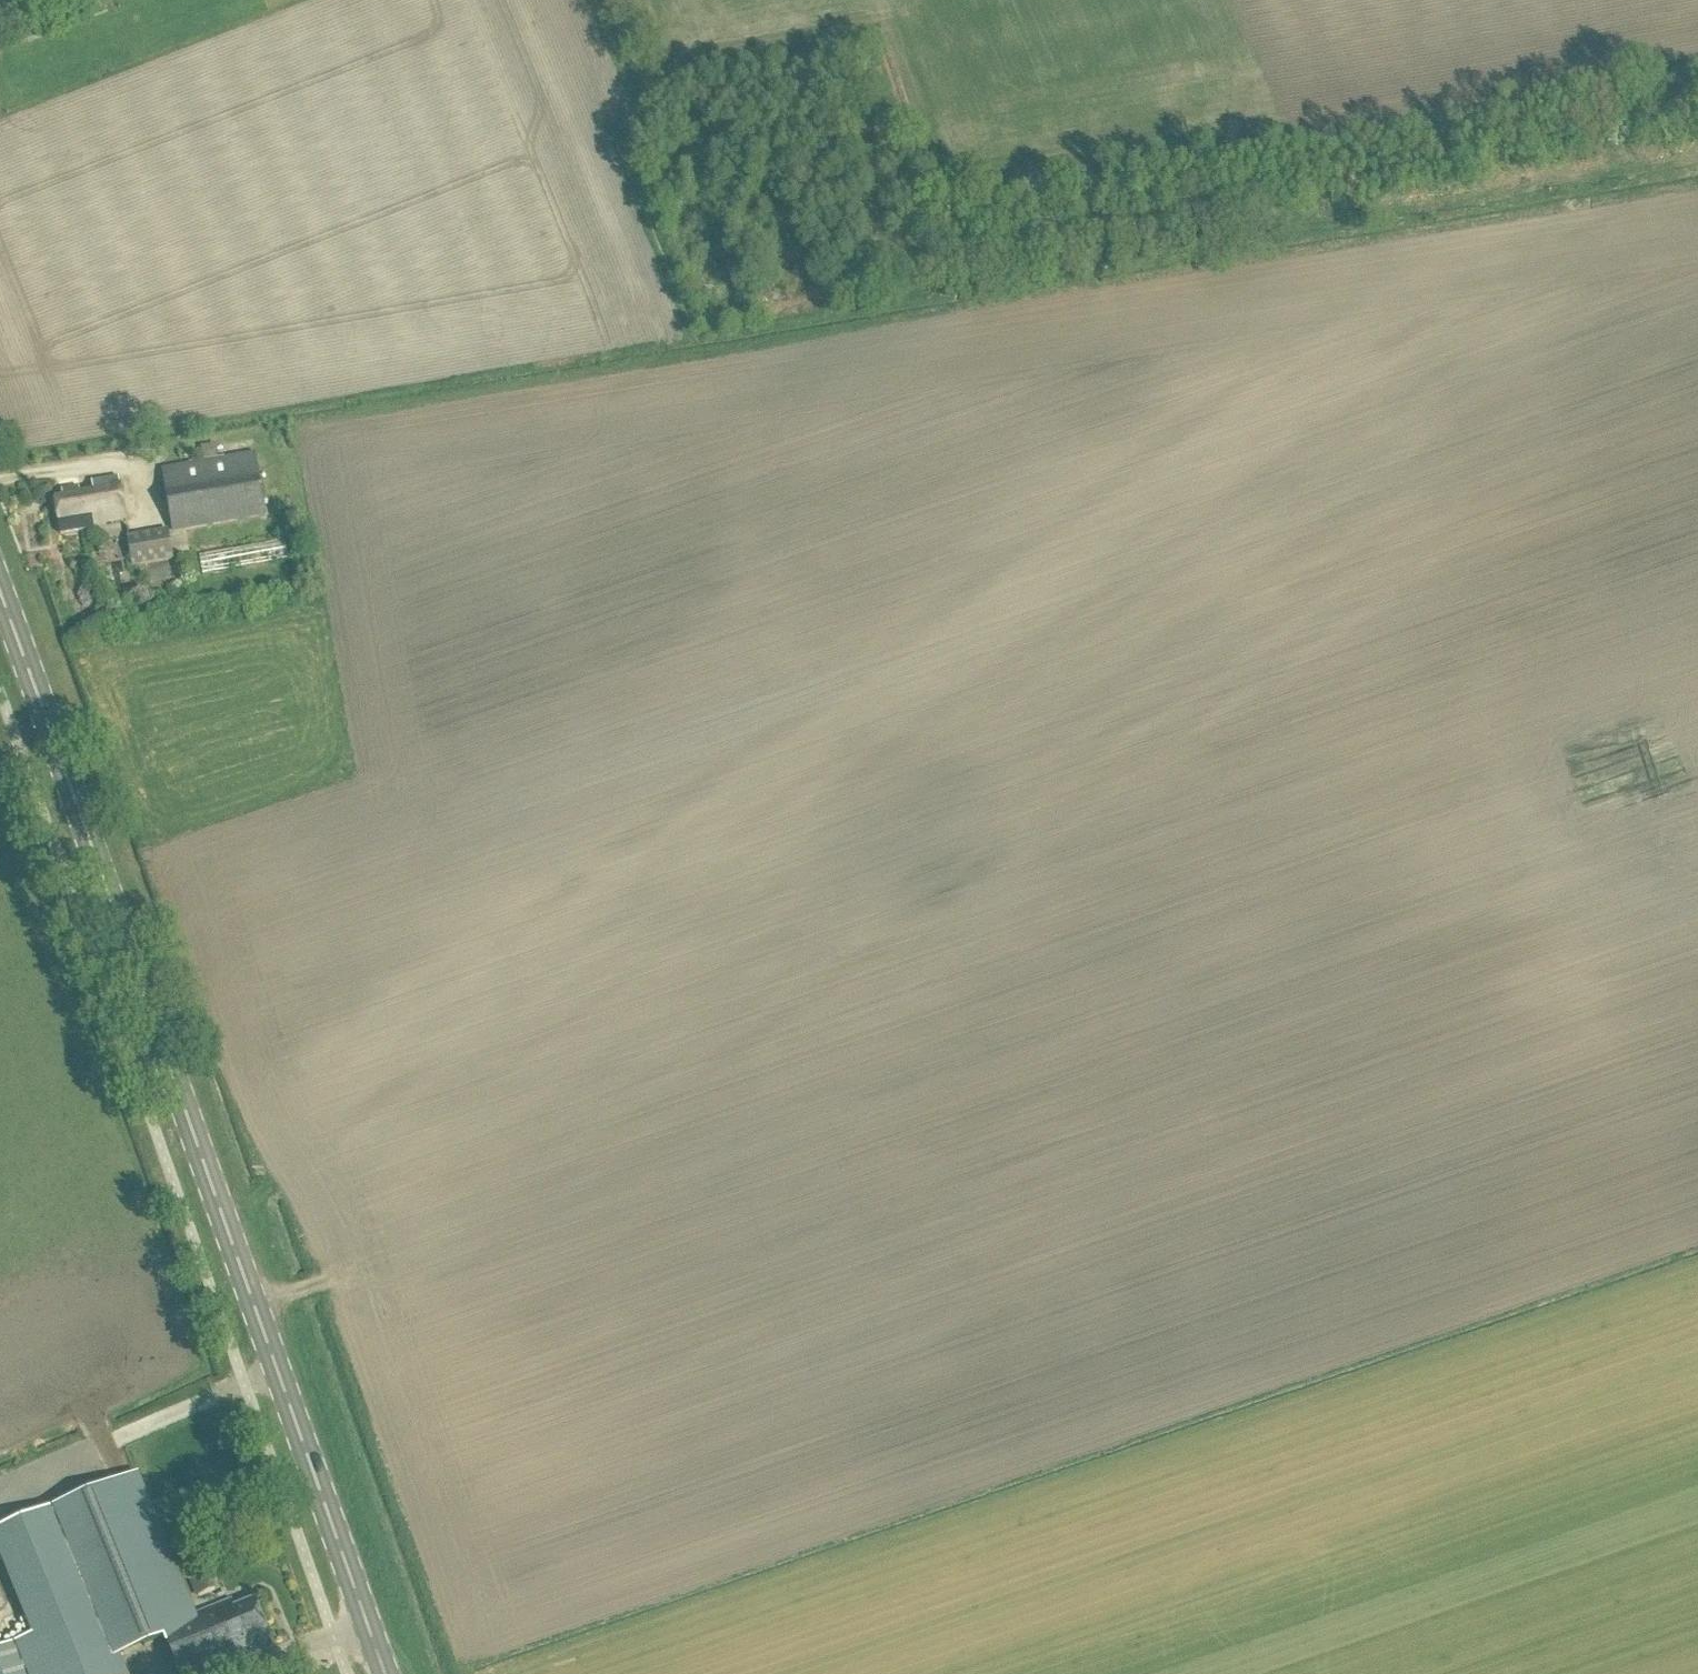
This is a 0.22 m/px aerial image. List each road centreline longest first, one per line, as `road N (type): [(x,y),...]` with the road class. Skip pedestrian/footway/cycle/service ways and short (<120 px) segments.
road 1 (primary): [(385,1673),(0,599)]

